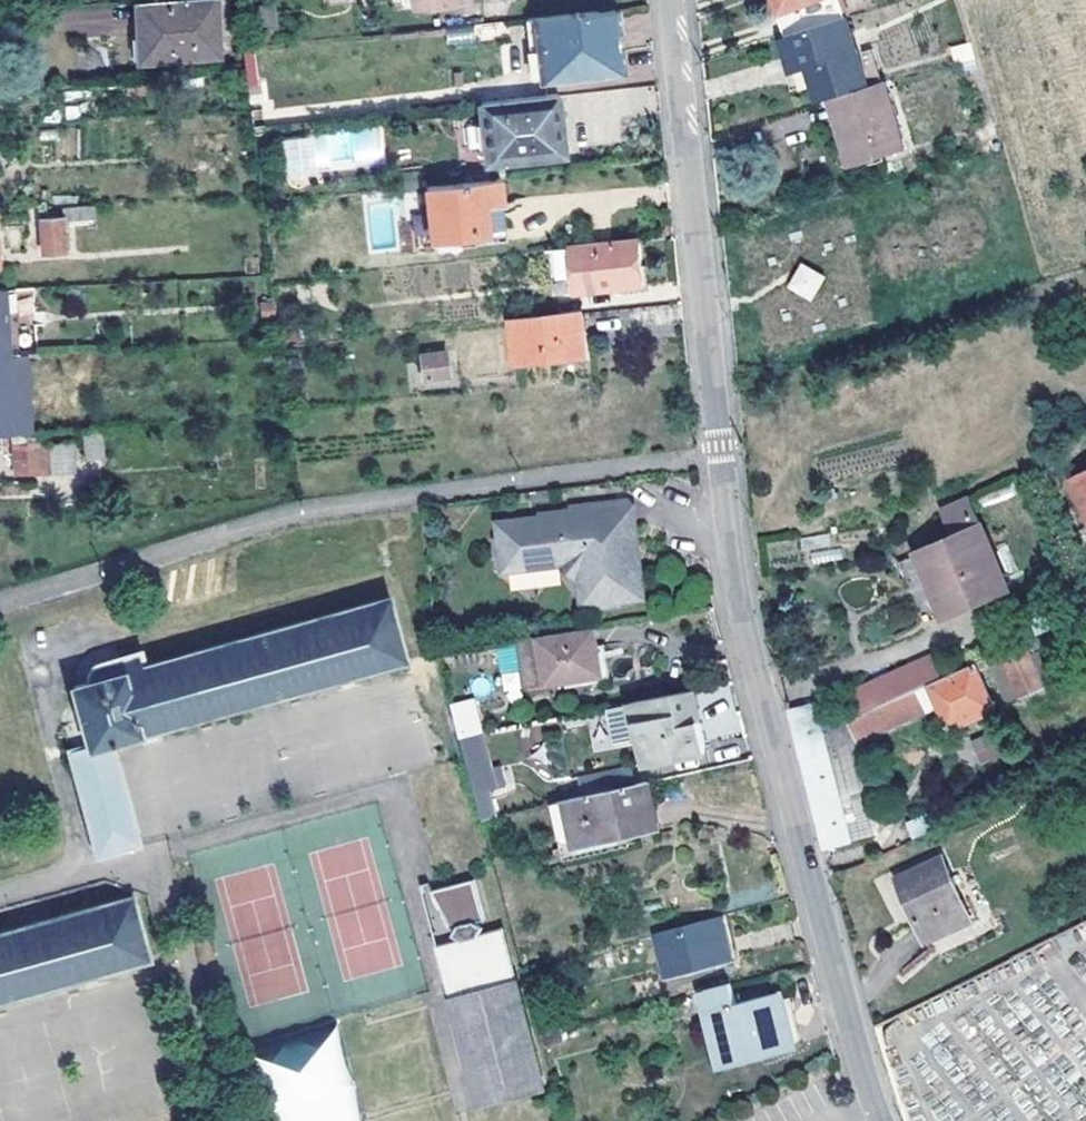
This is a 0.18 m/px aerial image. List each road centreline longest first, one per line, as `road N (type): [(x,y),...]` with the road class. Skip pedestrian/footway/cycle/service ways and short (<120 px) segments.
road 1 (residential): [(880,1120),(738,595),(669,0)]

